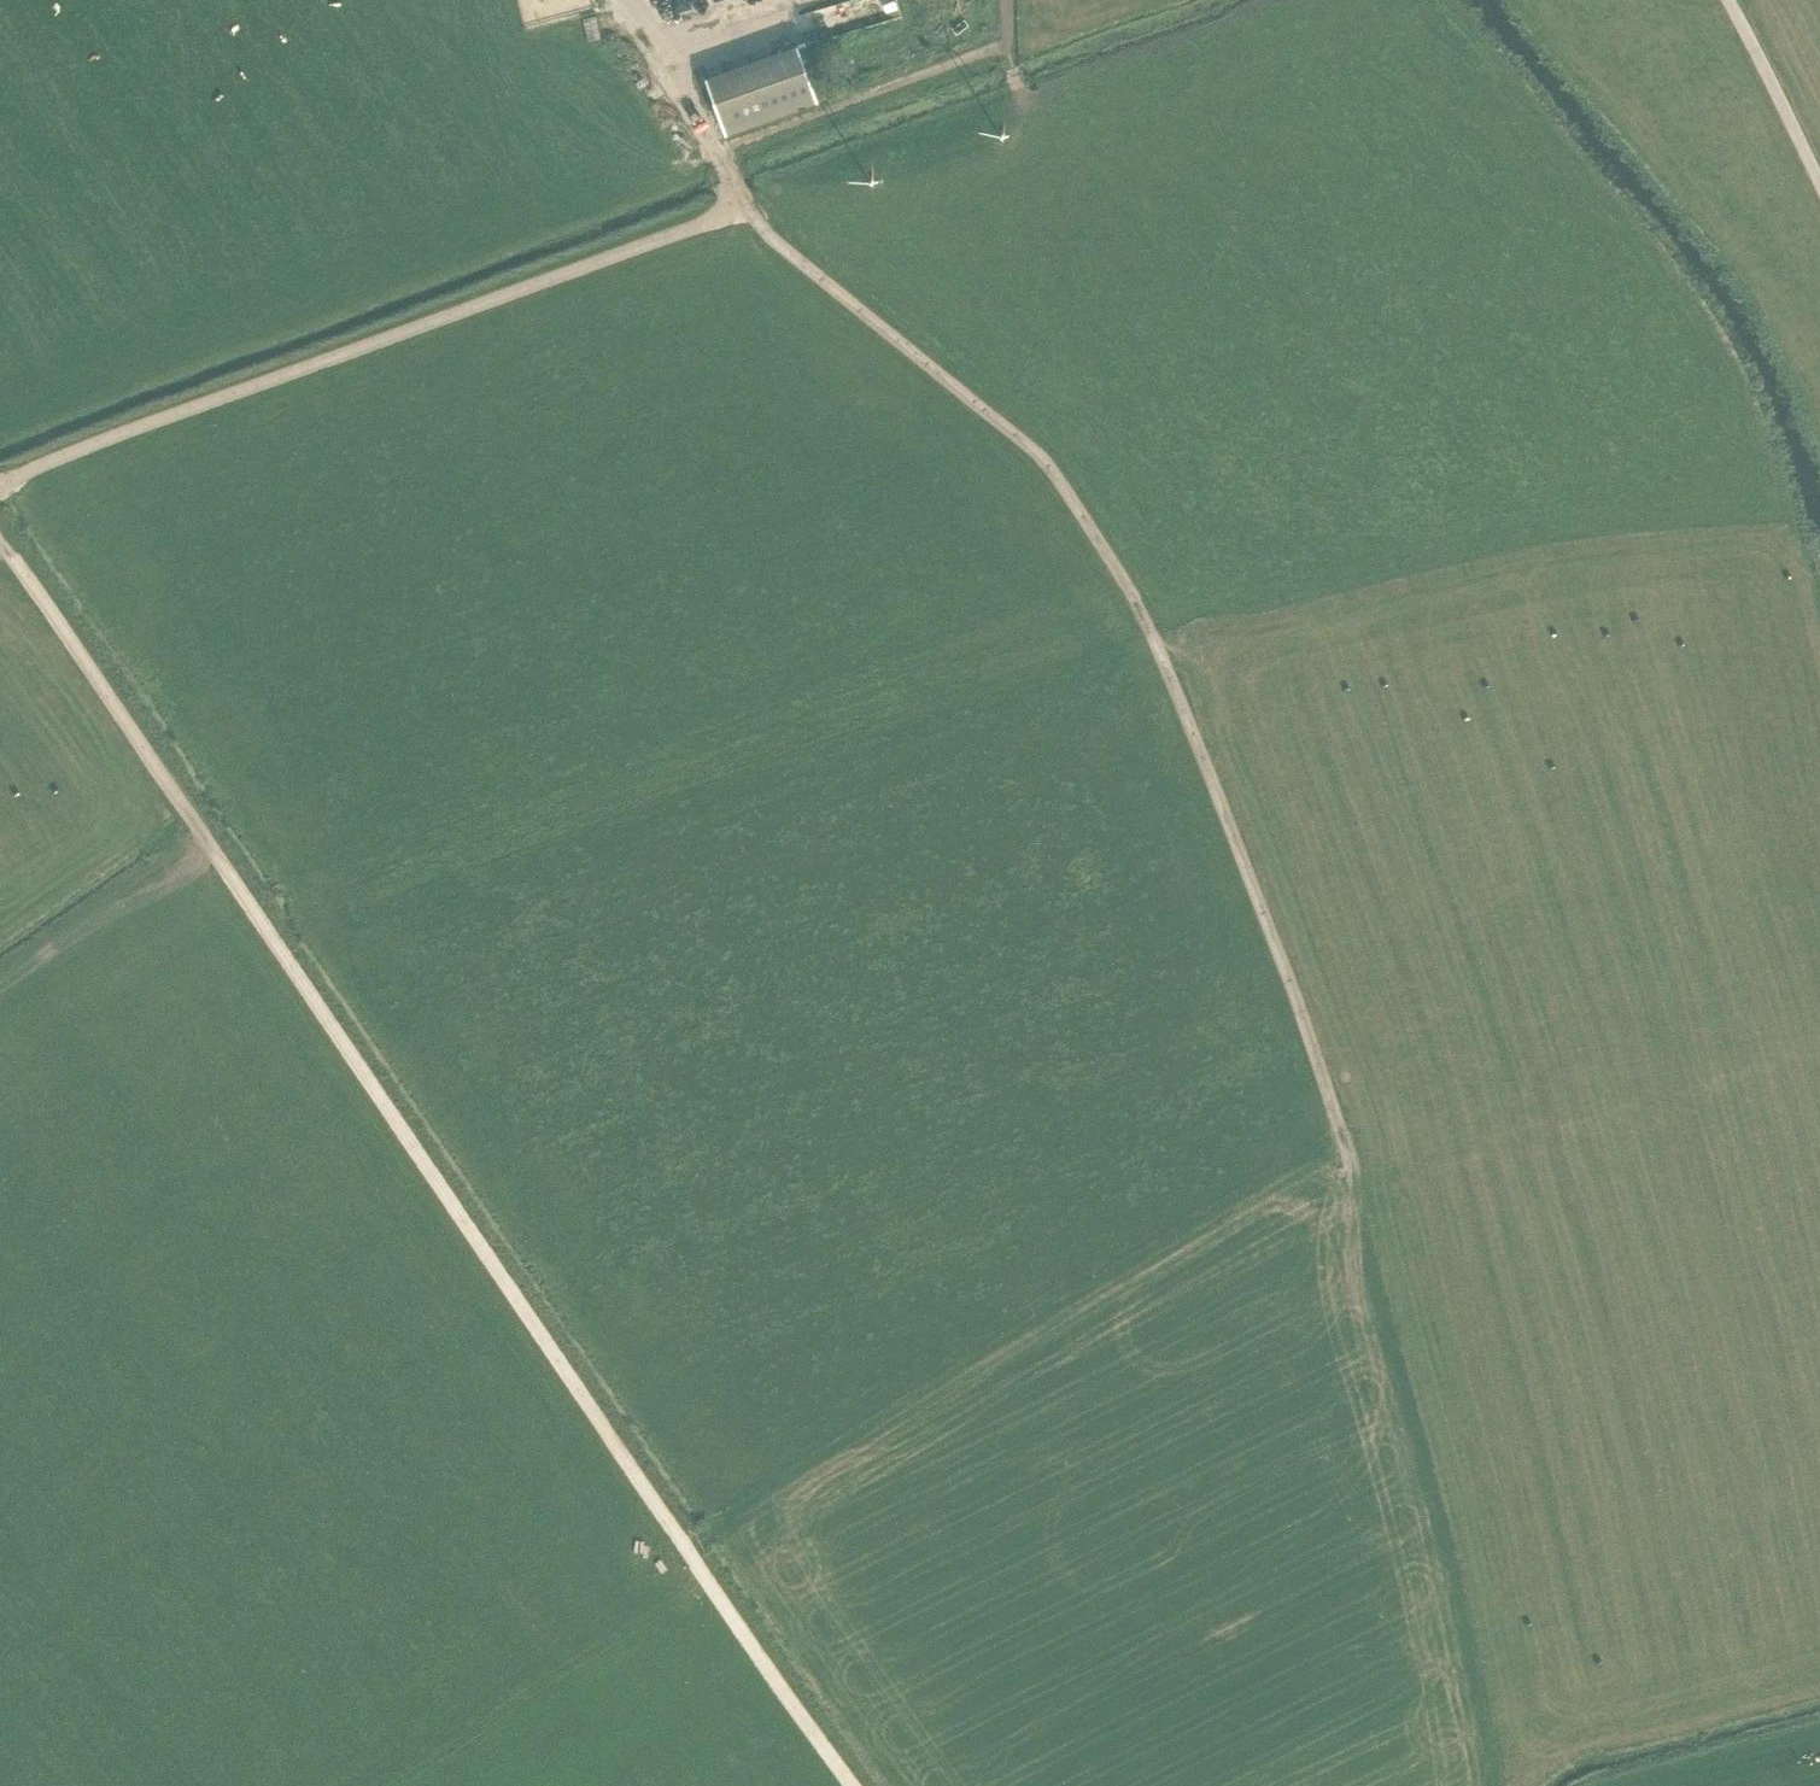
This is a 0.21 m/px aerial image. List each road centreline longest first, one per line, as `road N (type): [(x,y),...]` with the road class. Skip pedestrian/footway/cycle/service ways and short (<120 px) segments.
road 1 (track): [(1819,184),(1727,0)]

